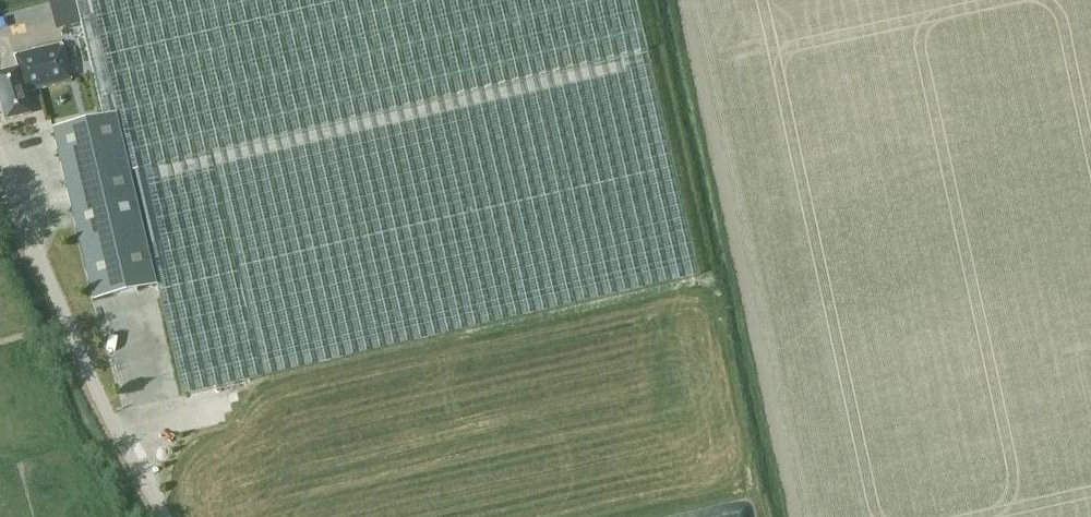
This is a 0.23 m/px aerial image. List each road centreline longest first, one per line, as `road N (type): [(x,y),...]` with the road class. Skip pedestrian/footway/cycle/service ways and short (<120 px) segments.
road 1 (unclassified): [(158,516),(0,170)]

